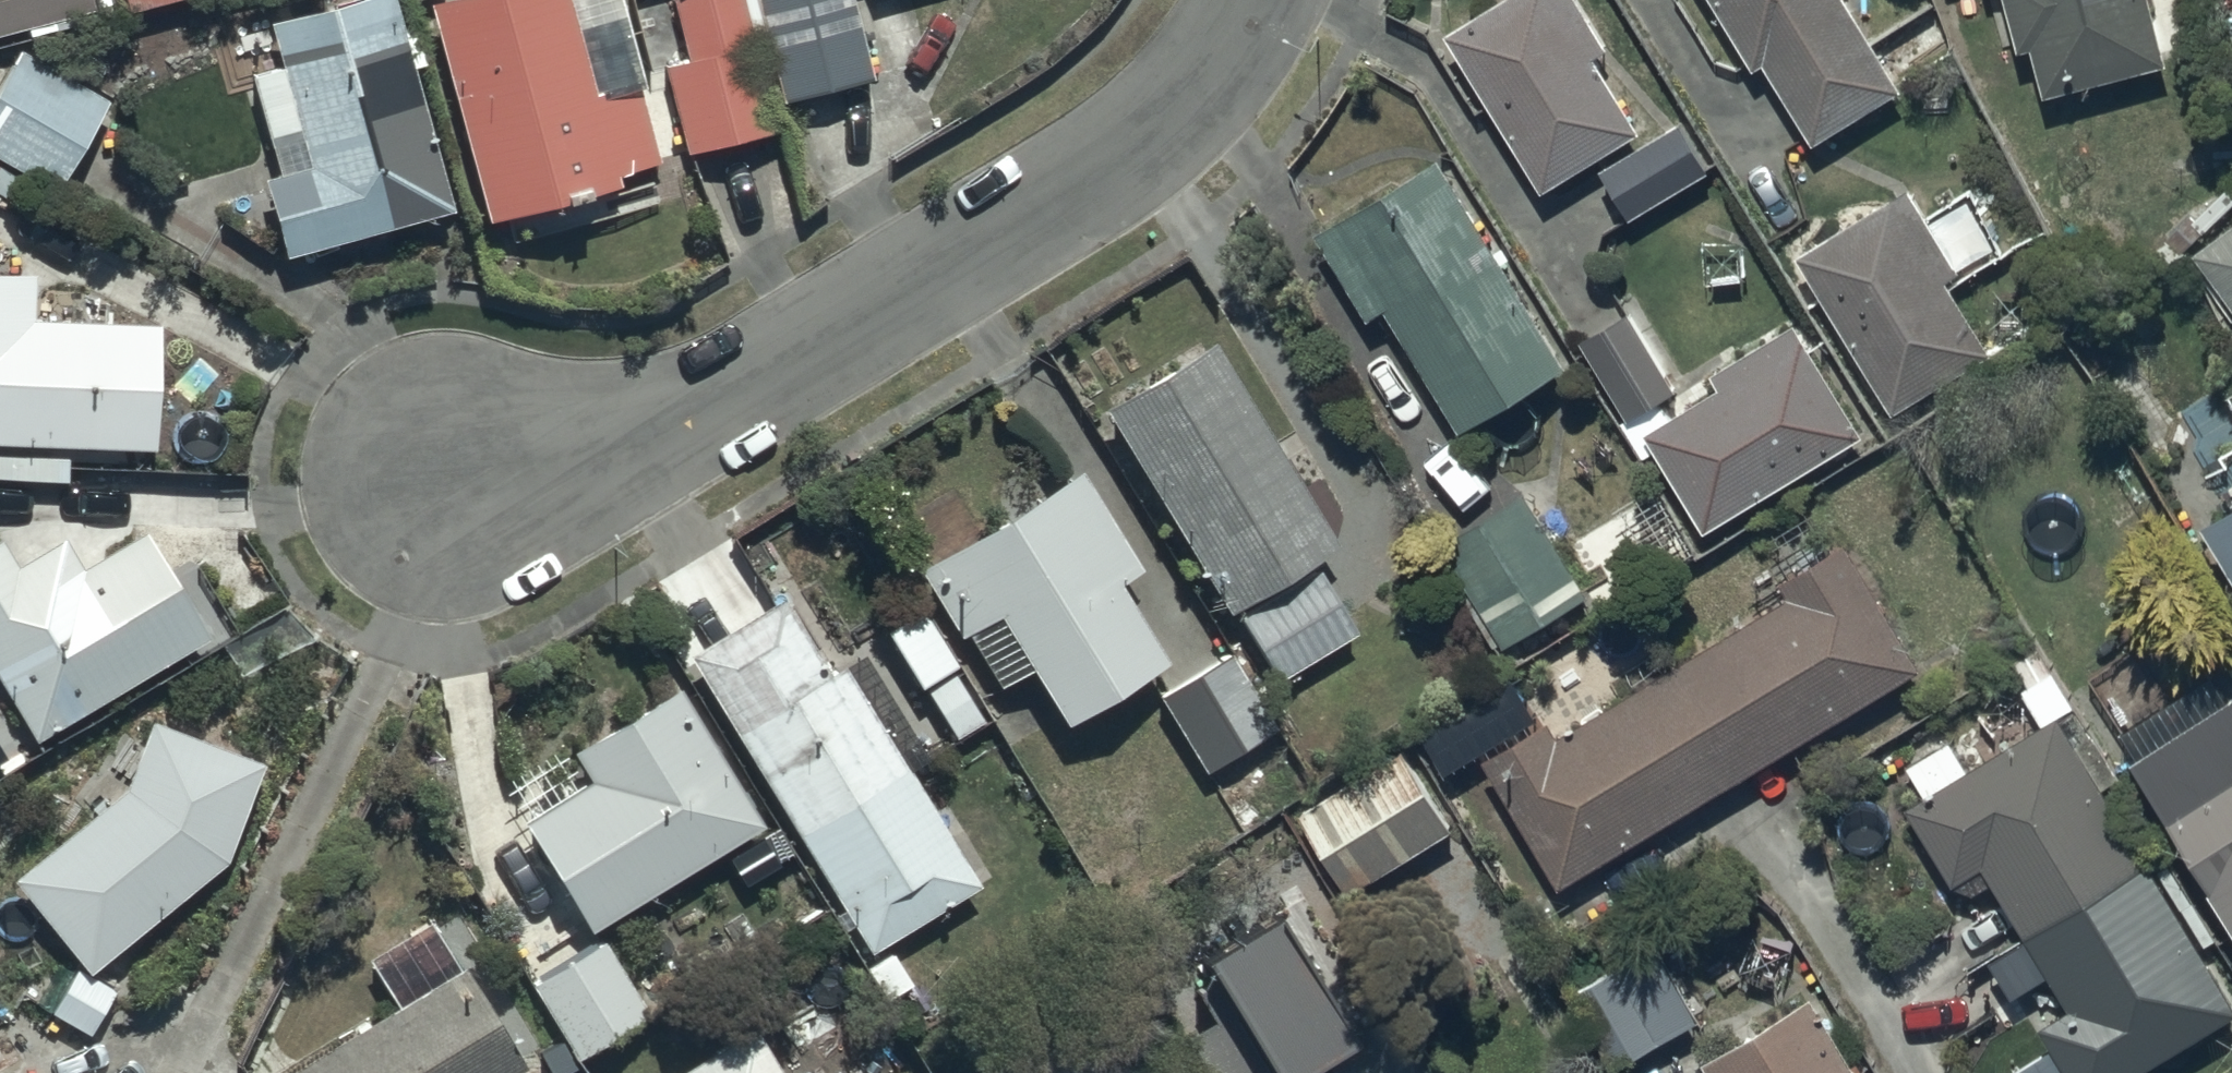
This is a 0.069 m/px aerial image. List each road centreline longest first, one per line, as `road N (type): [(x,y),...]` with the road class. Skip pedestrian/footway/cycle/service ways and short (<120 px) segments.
road 1 (residential): [(1256,0),(1188,101),(1102,174),(679,419),(417,490)]

